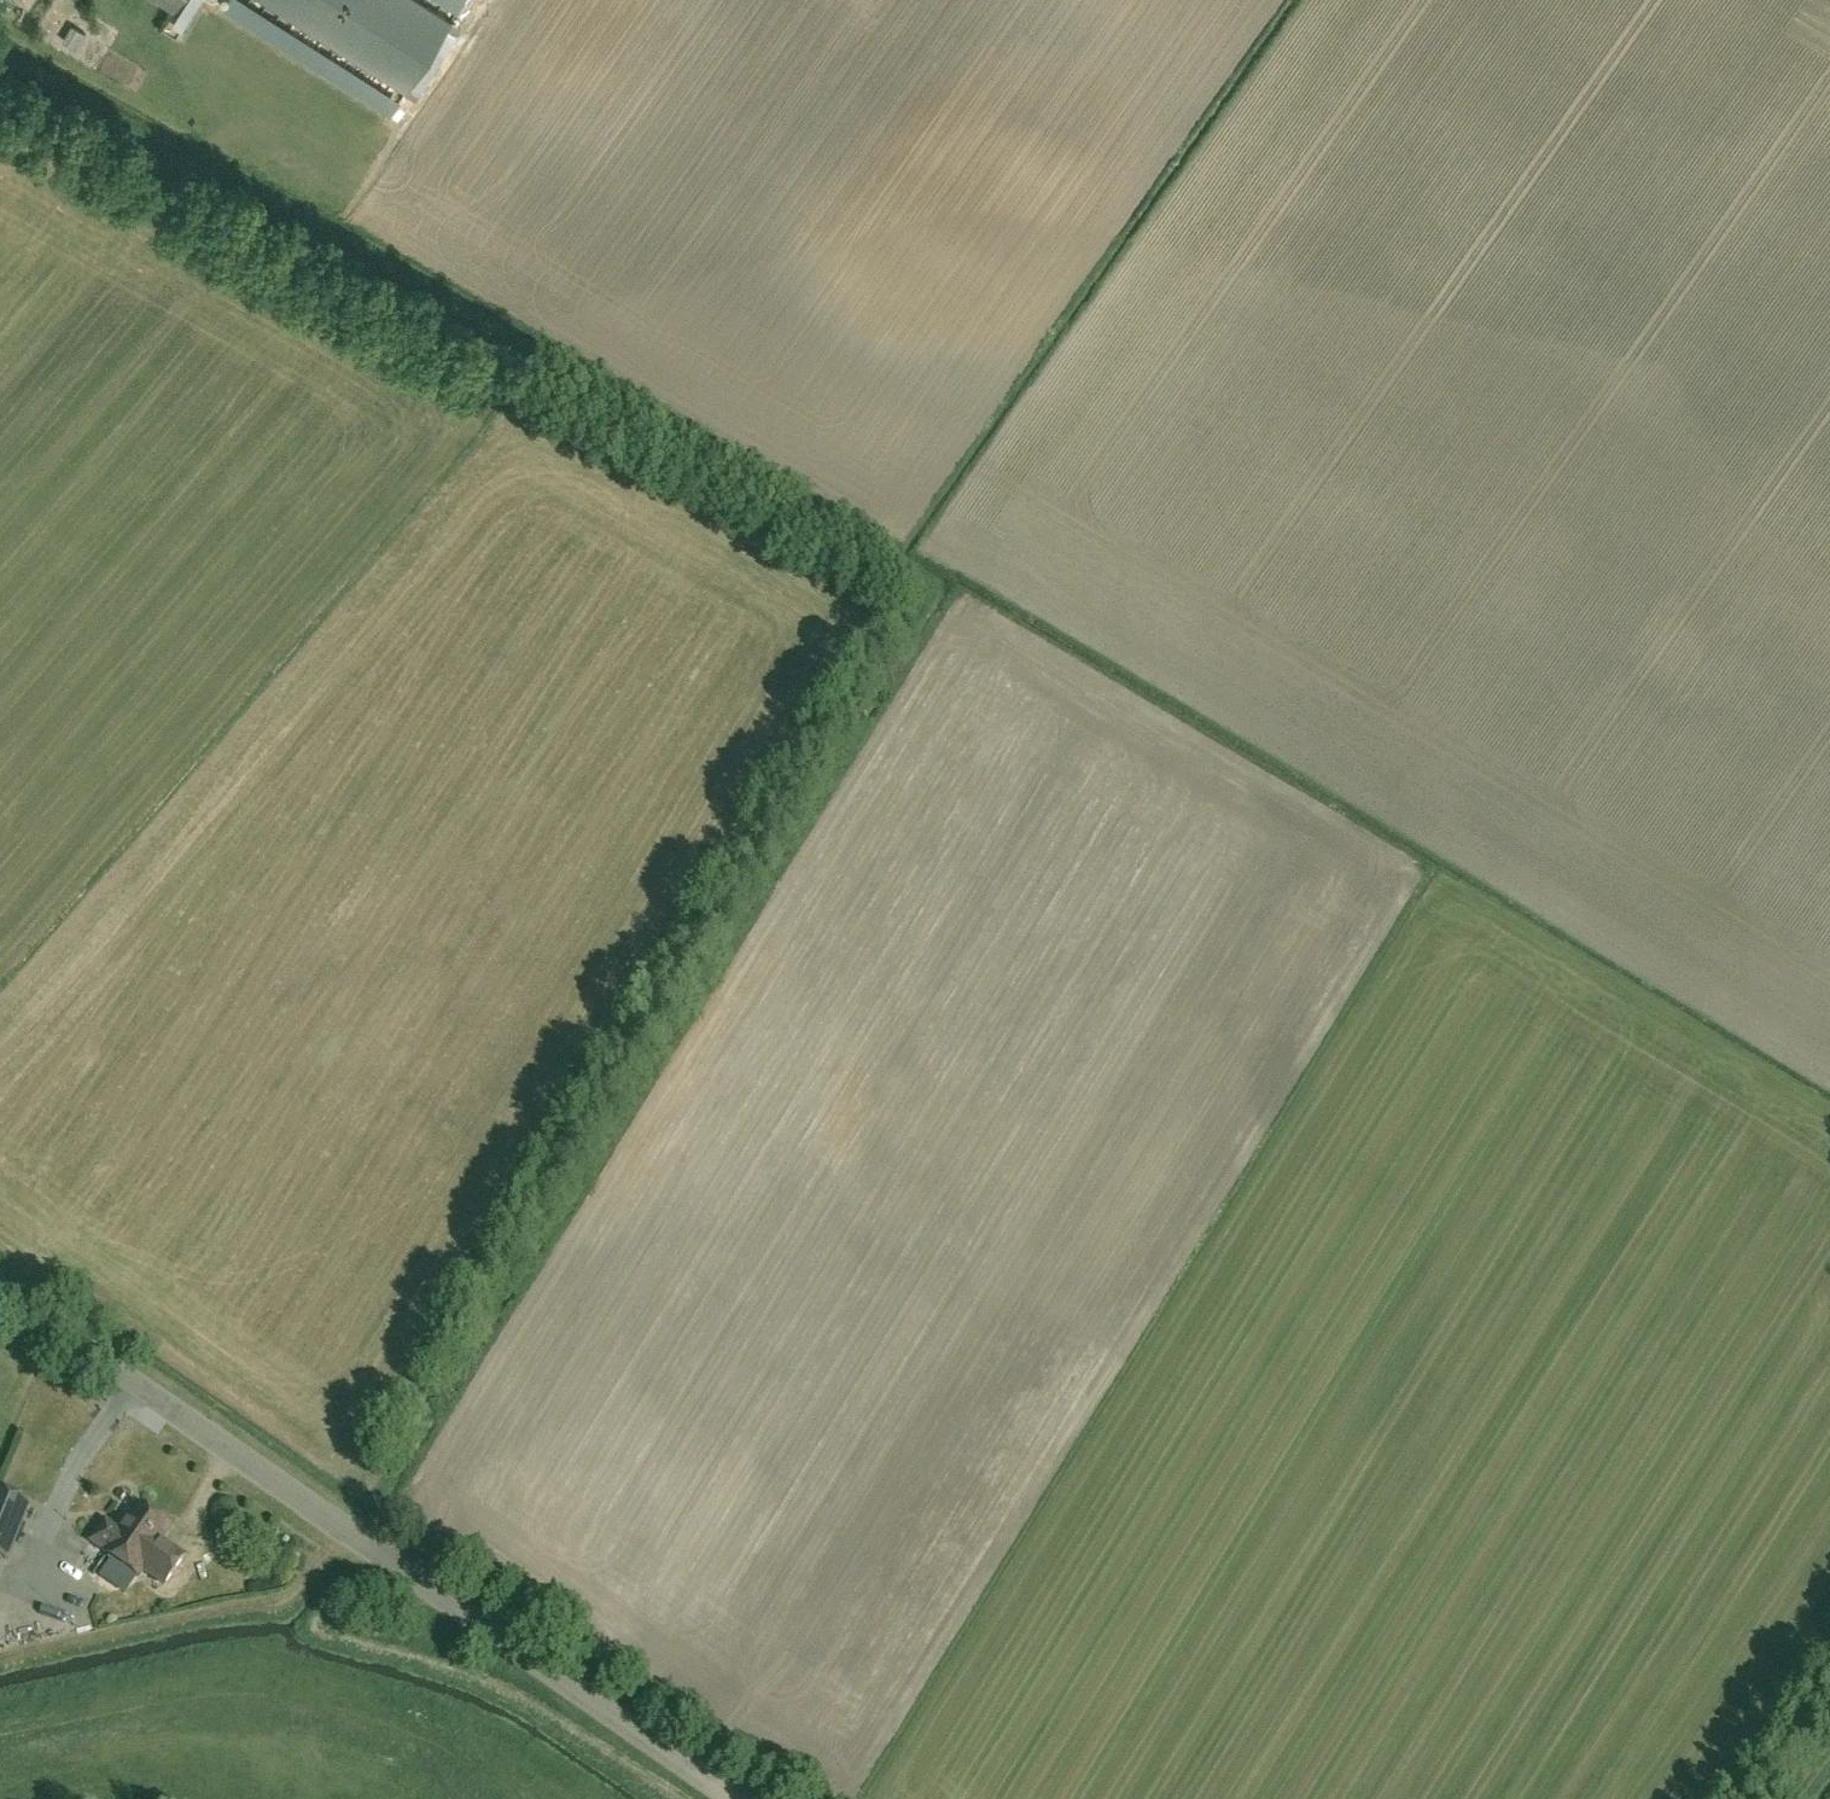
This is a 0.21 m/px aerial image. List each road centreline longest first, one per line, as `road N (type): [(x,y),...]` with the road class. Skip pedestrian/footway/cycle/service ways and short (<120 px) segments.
road 1 (unclassified): [(730,1798),(0,1293)]

